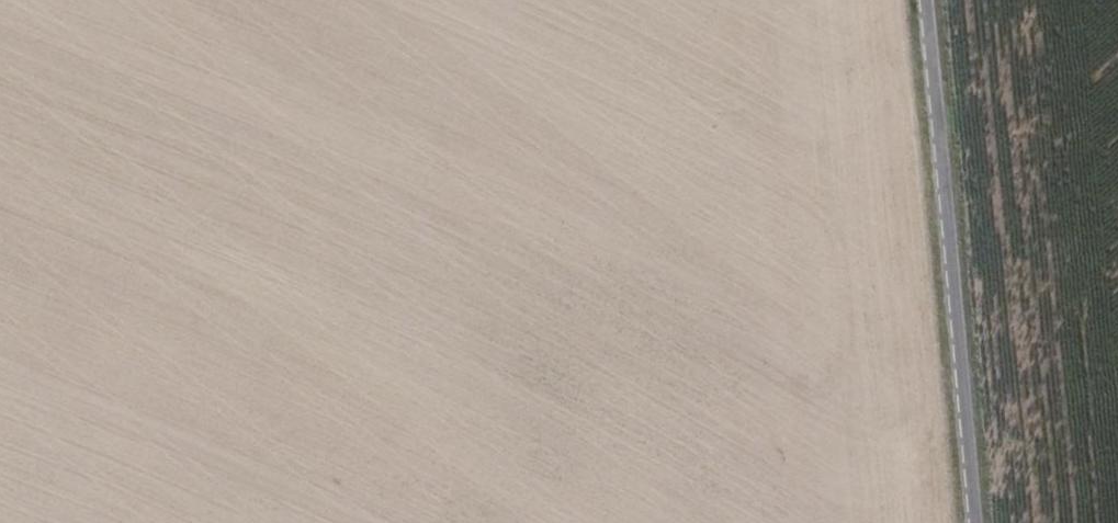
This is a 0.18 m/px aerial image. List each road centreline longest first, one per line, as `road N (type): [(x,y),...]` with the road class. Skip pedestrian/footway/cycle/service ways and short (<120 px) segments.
road 1 (unclassified): [(932,0),(980,522)]

